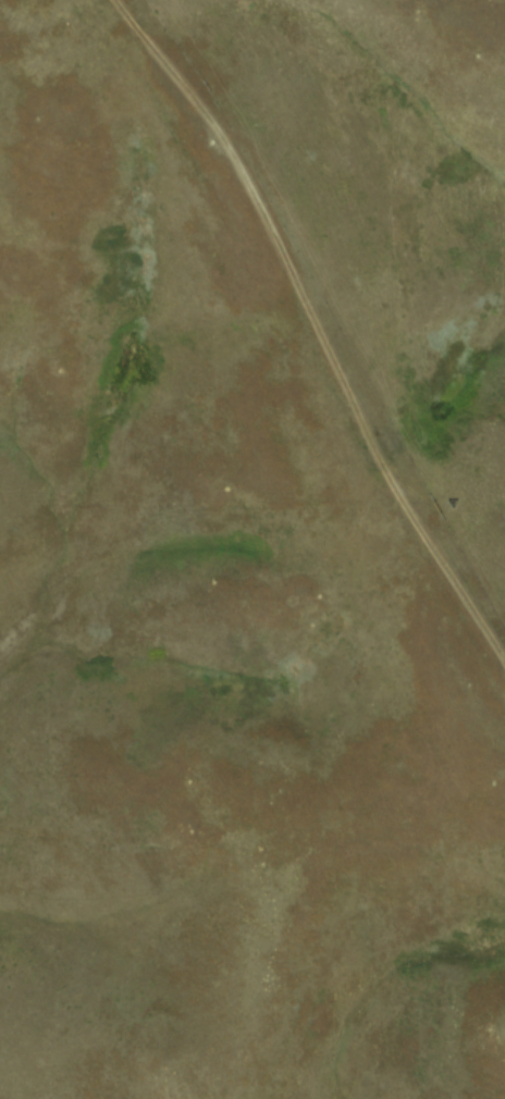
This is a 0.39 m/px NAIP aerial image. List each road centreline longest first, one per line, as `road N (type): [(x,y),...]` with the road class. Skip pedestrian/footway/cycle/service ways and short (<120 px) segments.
road 1 (residential): [(470,572),(440,533),(163,0)]
road 2 (residential): [(0,827),(150,842),(504,772)]

